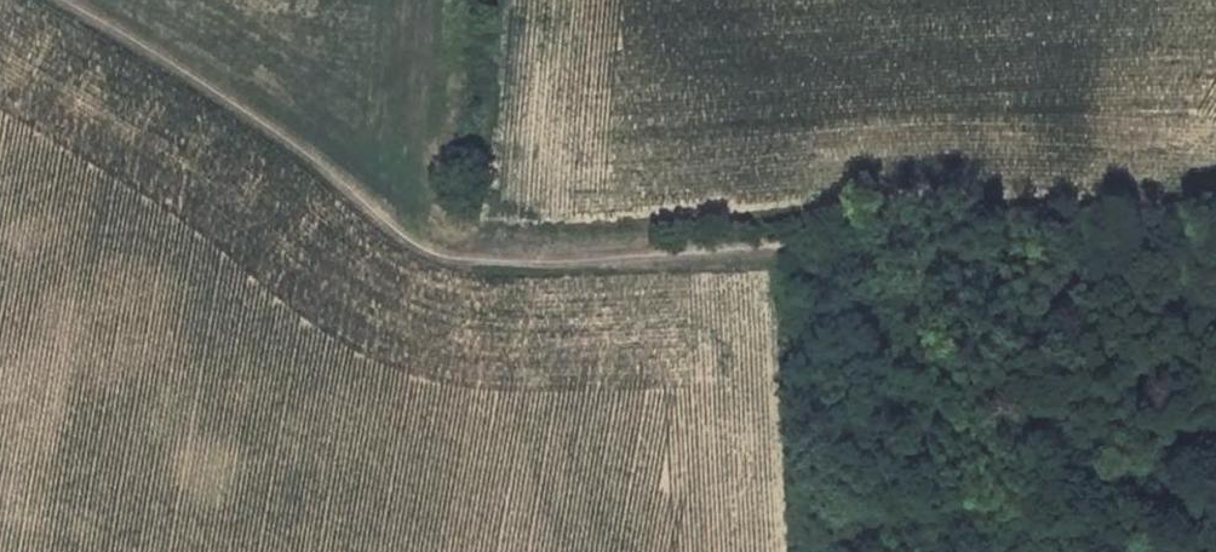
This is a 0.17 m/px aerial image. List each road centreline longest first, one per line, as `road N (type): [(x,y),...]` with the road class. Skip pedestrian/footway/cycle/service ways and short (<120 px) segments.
road 1 (track): [(965,365),(918,262),(892,236),(739,254),(551,261),(448,258),(416,246),(352,186),(72,0)]
road 2 (track): [(1080,551),(1010,511),(973,436),(965,365)]

